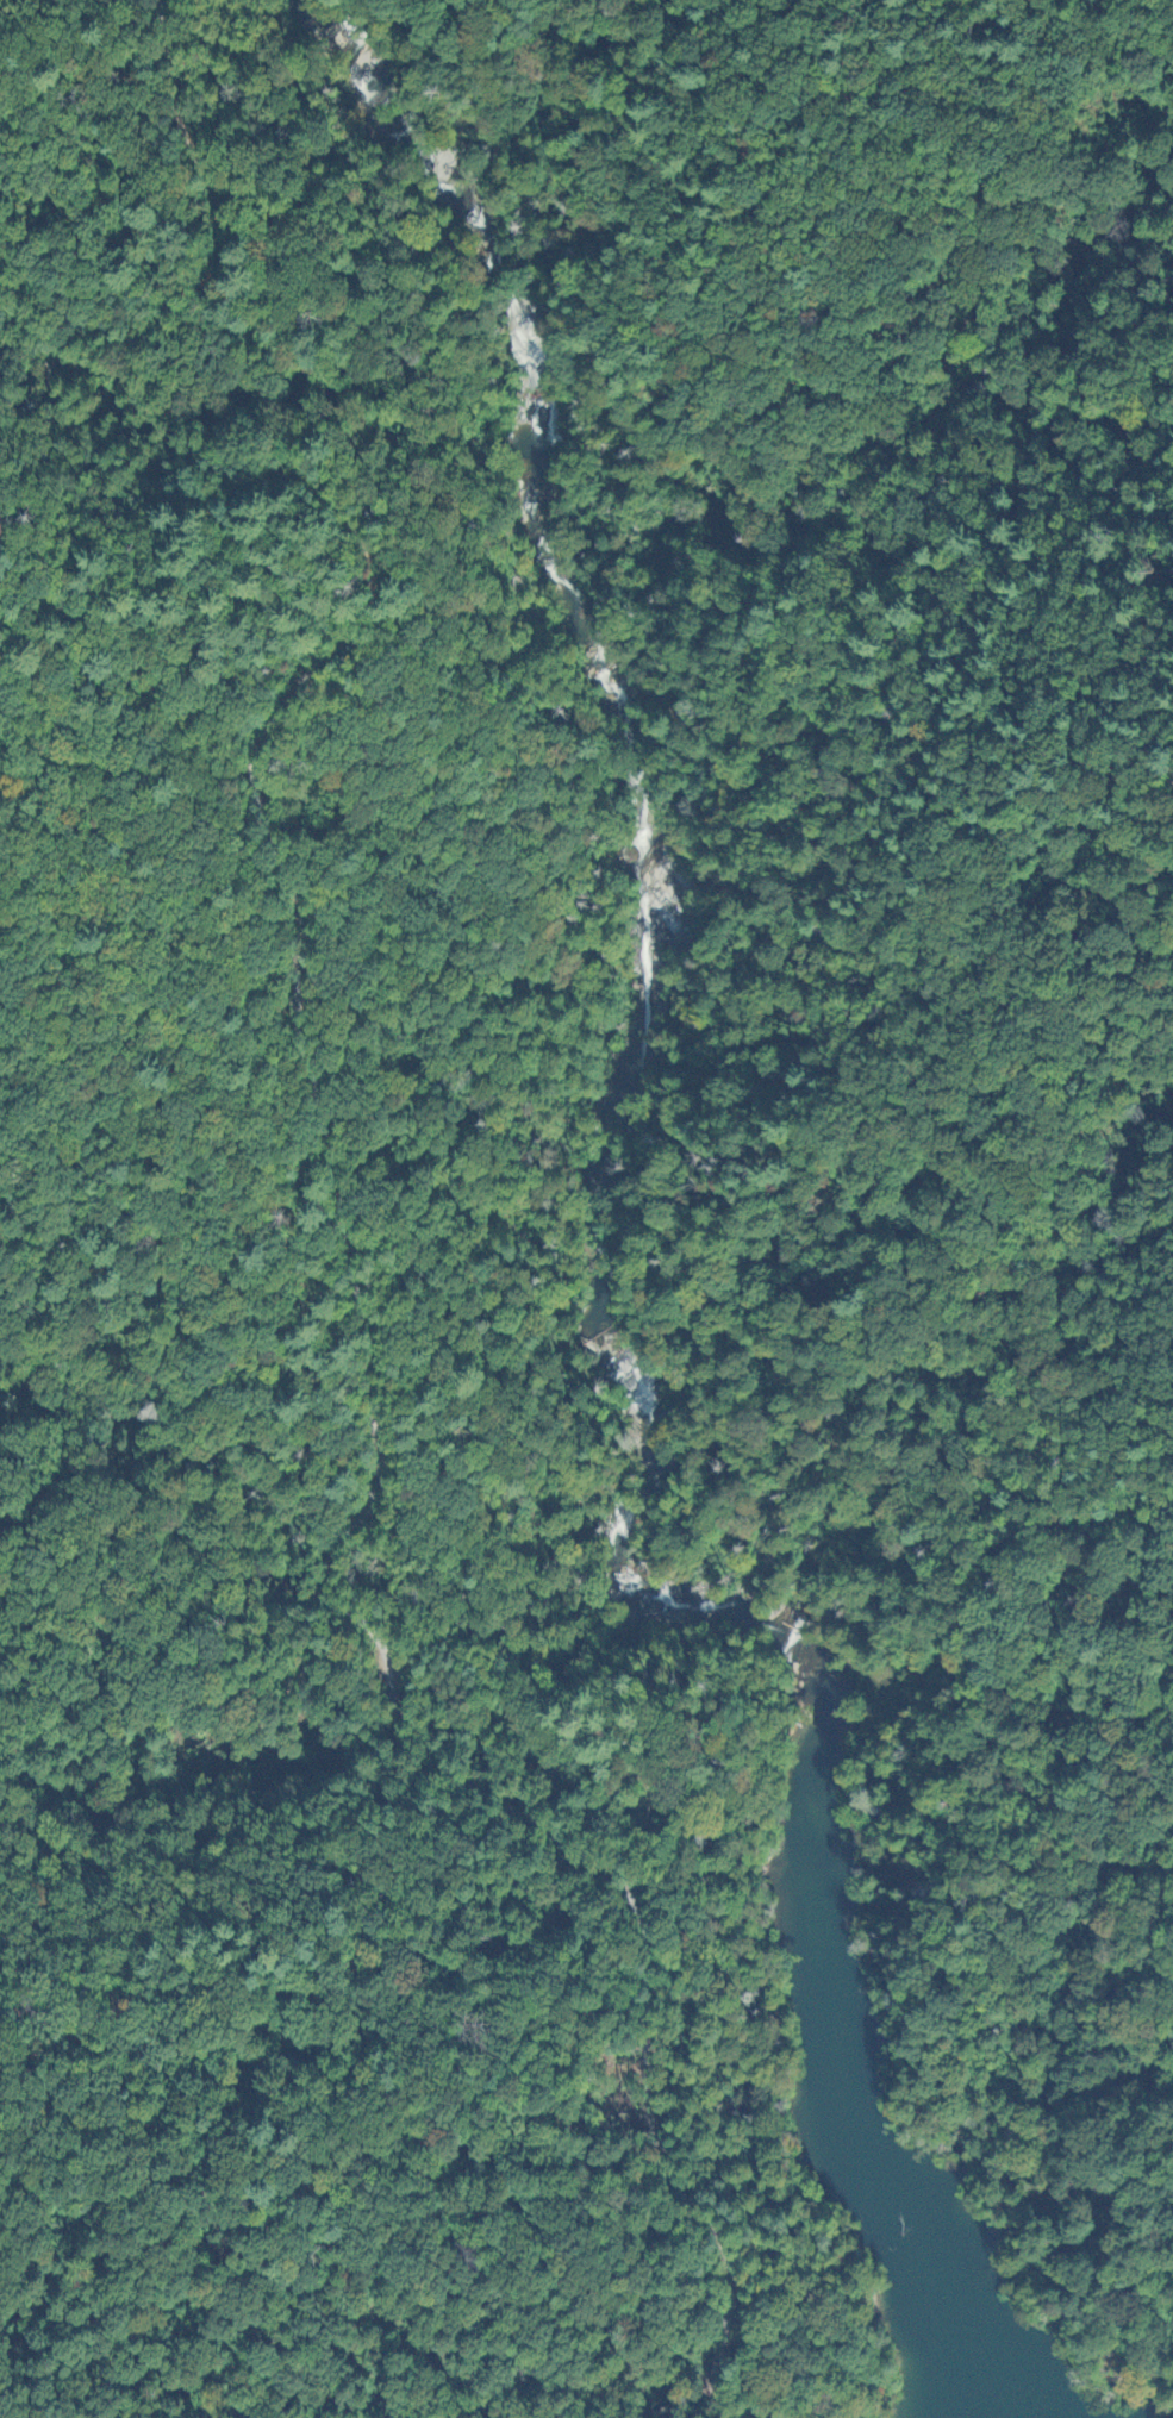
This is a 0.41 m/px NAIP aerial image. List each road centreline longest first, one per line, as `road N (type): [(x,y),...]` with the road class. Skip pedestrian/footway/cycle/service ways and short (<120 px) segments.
road 1 (track): [(731,2314),(723,2255),(655,2141),(642,1918),(628,1897),(523,1819),(405,1749),(383,1639),(327,1599),(322,1579),(324,1560),(373,1500),(381,1448),(373,1352),(319,1095),(301,1046),(301,924),(252,782),(268,727),(373,613),(376,583),(351,529),(320,491),(293,475),(181,501),(131,489),(101,464),(49,380),(50,358),(64,340),(166,319),(211,281),(223,243),(210,183),(170,93),(158,0)]

